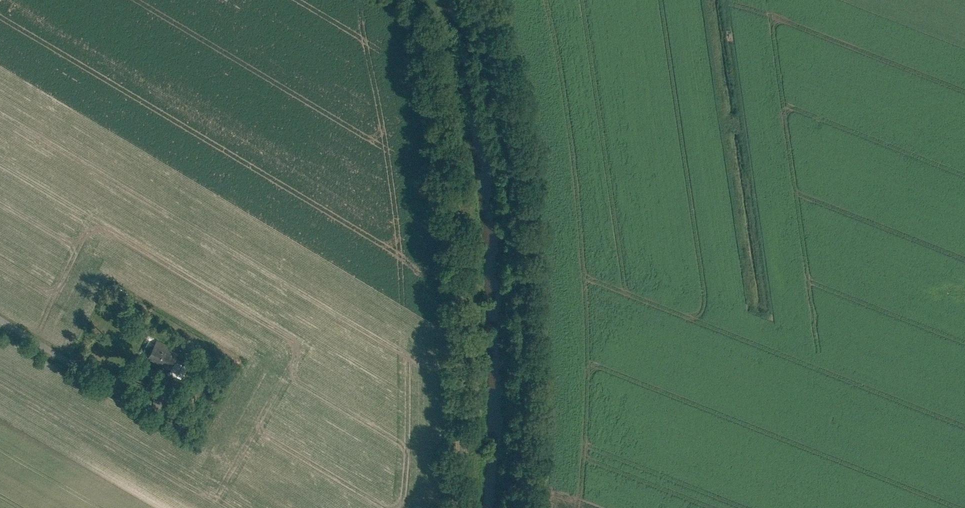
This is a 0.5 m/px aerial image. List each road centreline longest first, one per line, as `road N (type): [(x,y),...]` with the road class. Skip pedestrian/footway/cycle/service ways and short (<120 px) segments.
road 1 (unclassified): [(449,507),(454,258),(432,59),(415,0)]
road 2 (unclassified): [(514,507),(524,362),(520,272),(478,0)]

